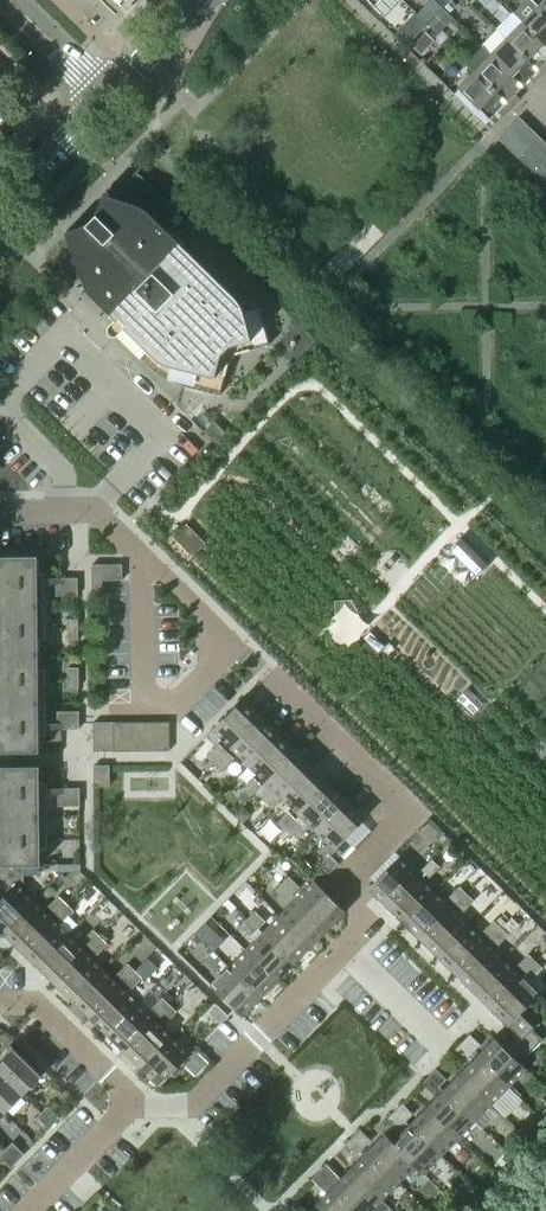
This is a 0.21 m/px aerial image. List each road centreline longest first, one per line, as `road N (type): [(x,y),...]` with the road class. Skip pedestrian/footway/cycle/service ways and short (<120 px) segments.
road 1 (residential): [(133,1104),(192,1103),(344,948),(367,921),(342,884),(411,811),(274,677)]
road 2 (residential): [(140,557),(145,705),(173,705),(233,646)]
road 3 (residential): [(133,1104),(35,1002),(0,1003)]
road 4 (residential): [(140,557),(100,511),(0,514)]
road 5 (tertiary): [(109,96),(0,208)]
road 6 (residential): [(26,1210),(133,1104)]
road 7 (tertiary): [(109,96),(13,0)]
road 8 (tertiary): [(109,96),(203,0)]
road 9 (residential): [(233,646),(140,557)]

